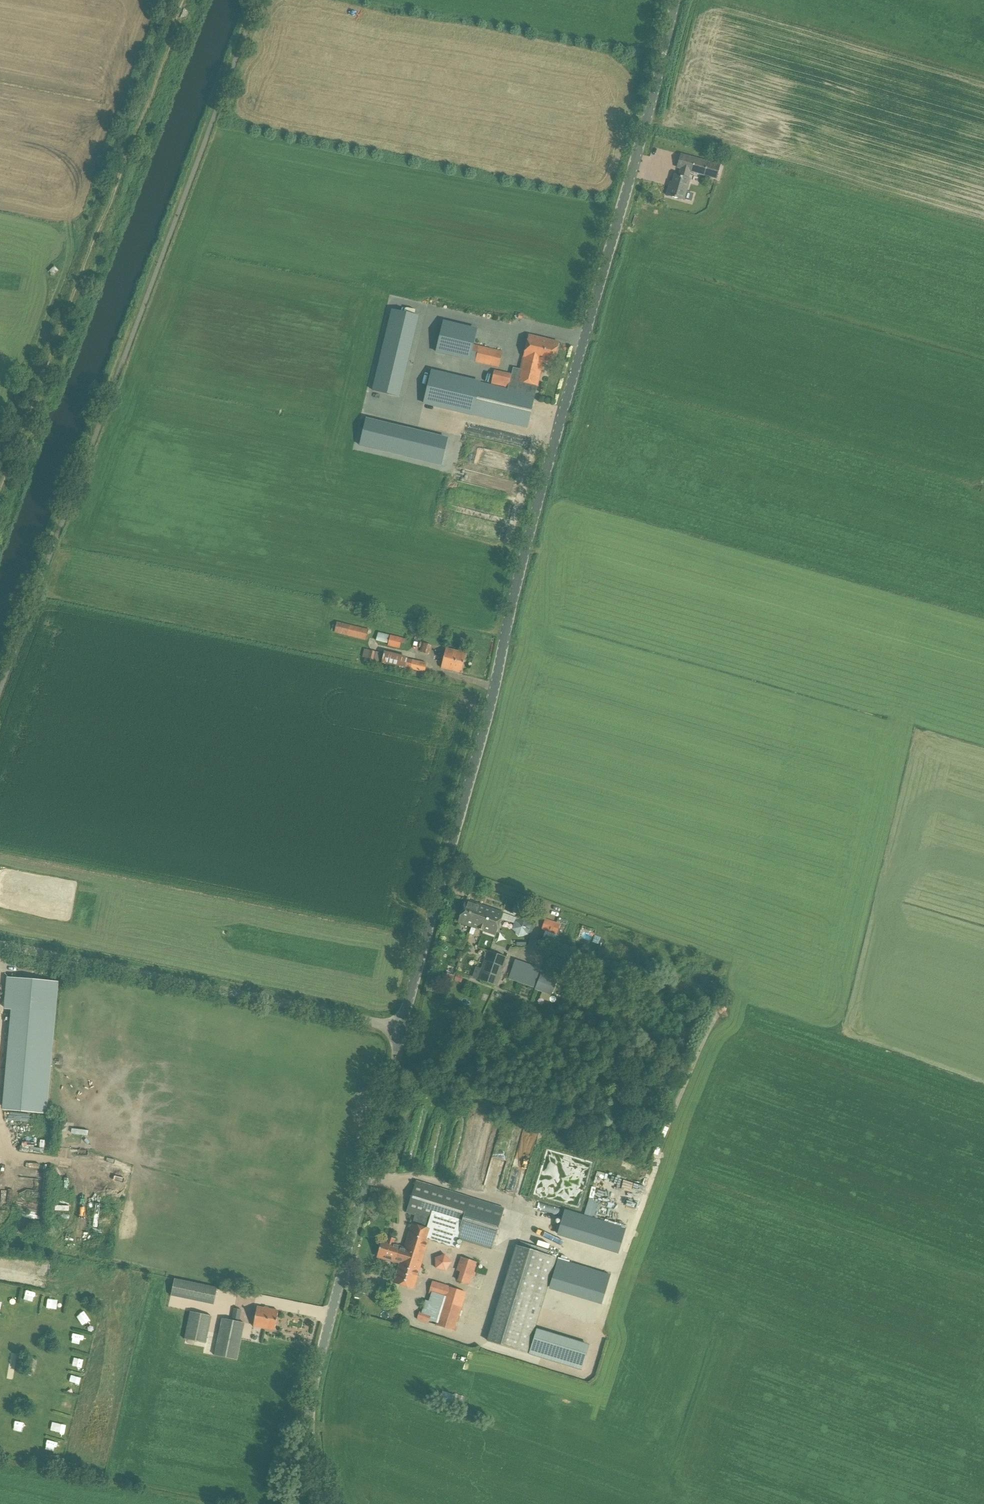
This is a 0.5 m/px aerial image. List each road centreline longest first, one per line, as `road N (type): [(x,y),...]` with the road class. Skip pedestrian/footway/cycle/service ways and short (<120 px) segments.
road 1 (tertiary): [(400,1028),(677,0)]
road 2 (tertiary): [(329,1503),(312,1421),(400,1028)]
road 3 (unclassified): [(400,1028),(0,945)]
road 4 (track): [(70,217),(80,236),(0,447)]

